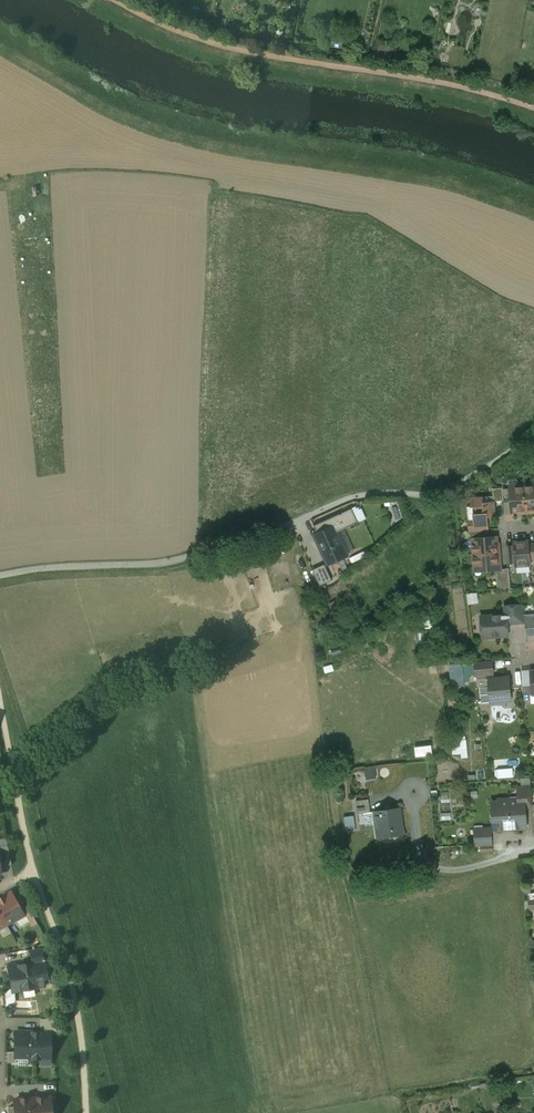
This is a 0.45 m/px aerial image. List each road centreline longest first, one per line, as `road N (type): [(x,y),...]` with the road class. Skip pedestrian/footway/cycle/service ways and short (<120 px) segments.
road 1 (residential): [(0,576),(172,561),(328,508)]

